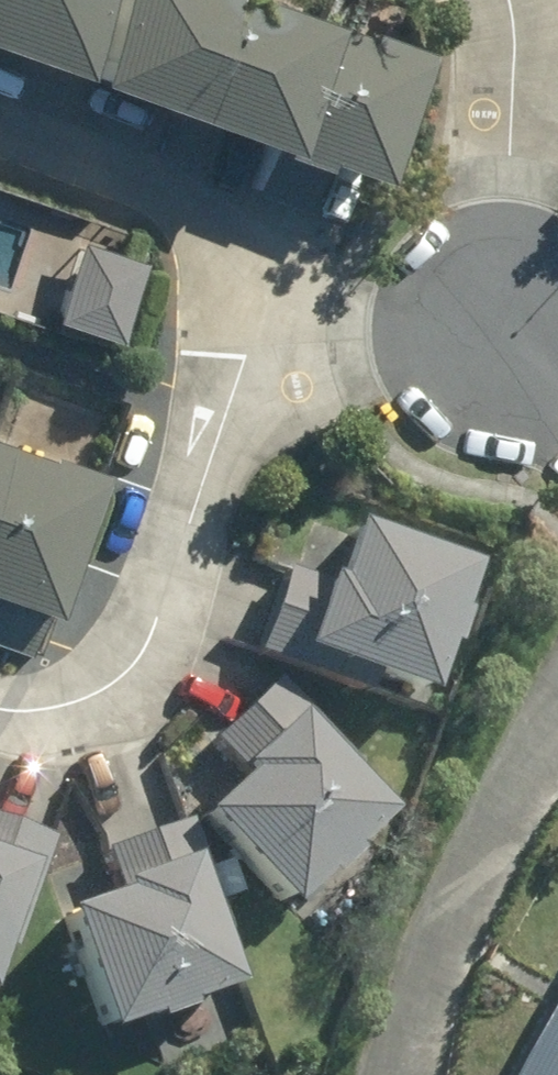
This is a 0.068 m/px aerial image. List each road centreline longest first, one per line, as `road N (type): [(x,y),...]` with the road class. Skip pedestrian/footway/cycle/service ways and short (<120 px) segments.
road 1 (residential): [(489,326),(265,362),(141,687),(48,730),(0,711)]
road 2 (residential): [(512,0),(525,40),(467,204)]
road 3 (residential): [(467,204),(489,326)]

